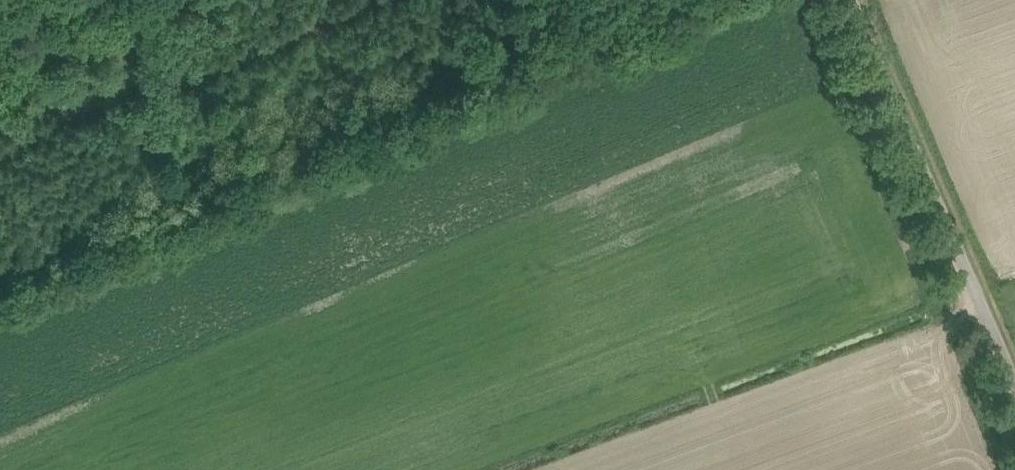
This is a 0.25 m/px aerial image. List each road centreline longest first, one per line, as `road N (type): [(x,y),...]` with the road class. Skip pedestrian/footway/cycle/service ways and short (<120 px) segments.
road 1 (unclassified): [(1014,377),(848,0)]
road 2 (track): [(173,0),(0,74)]

